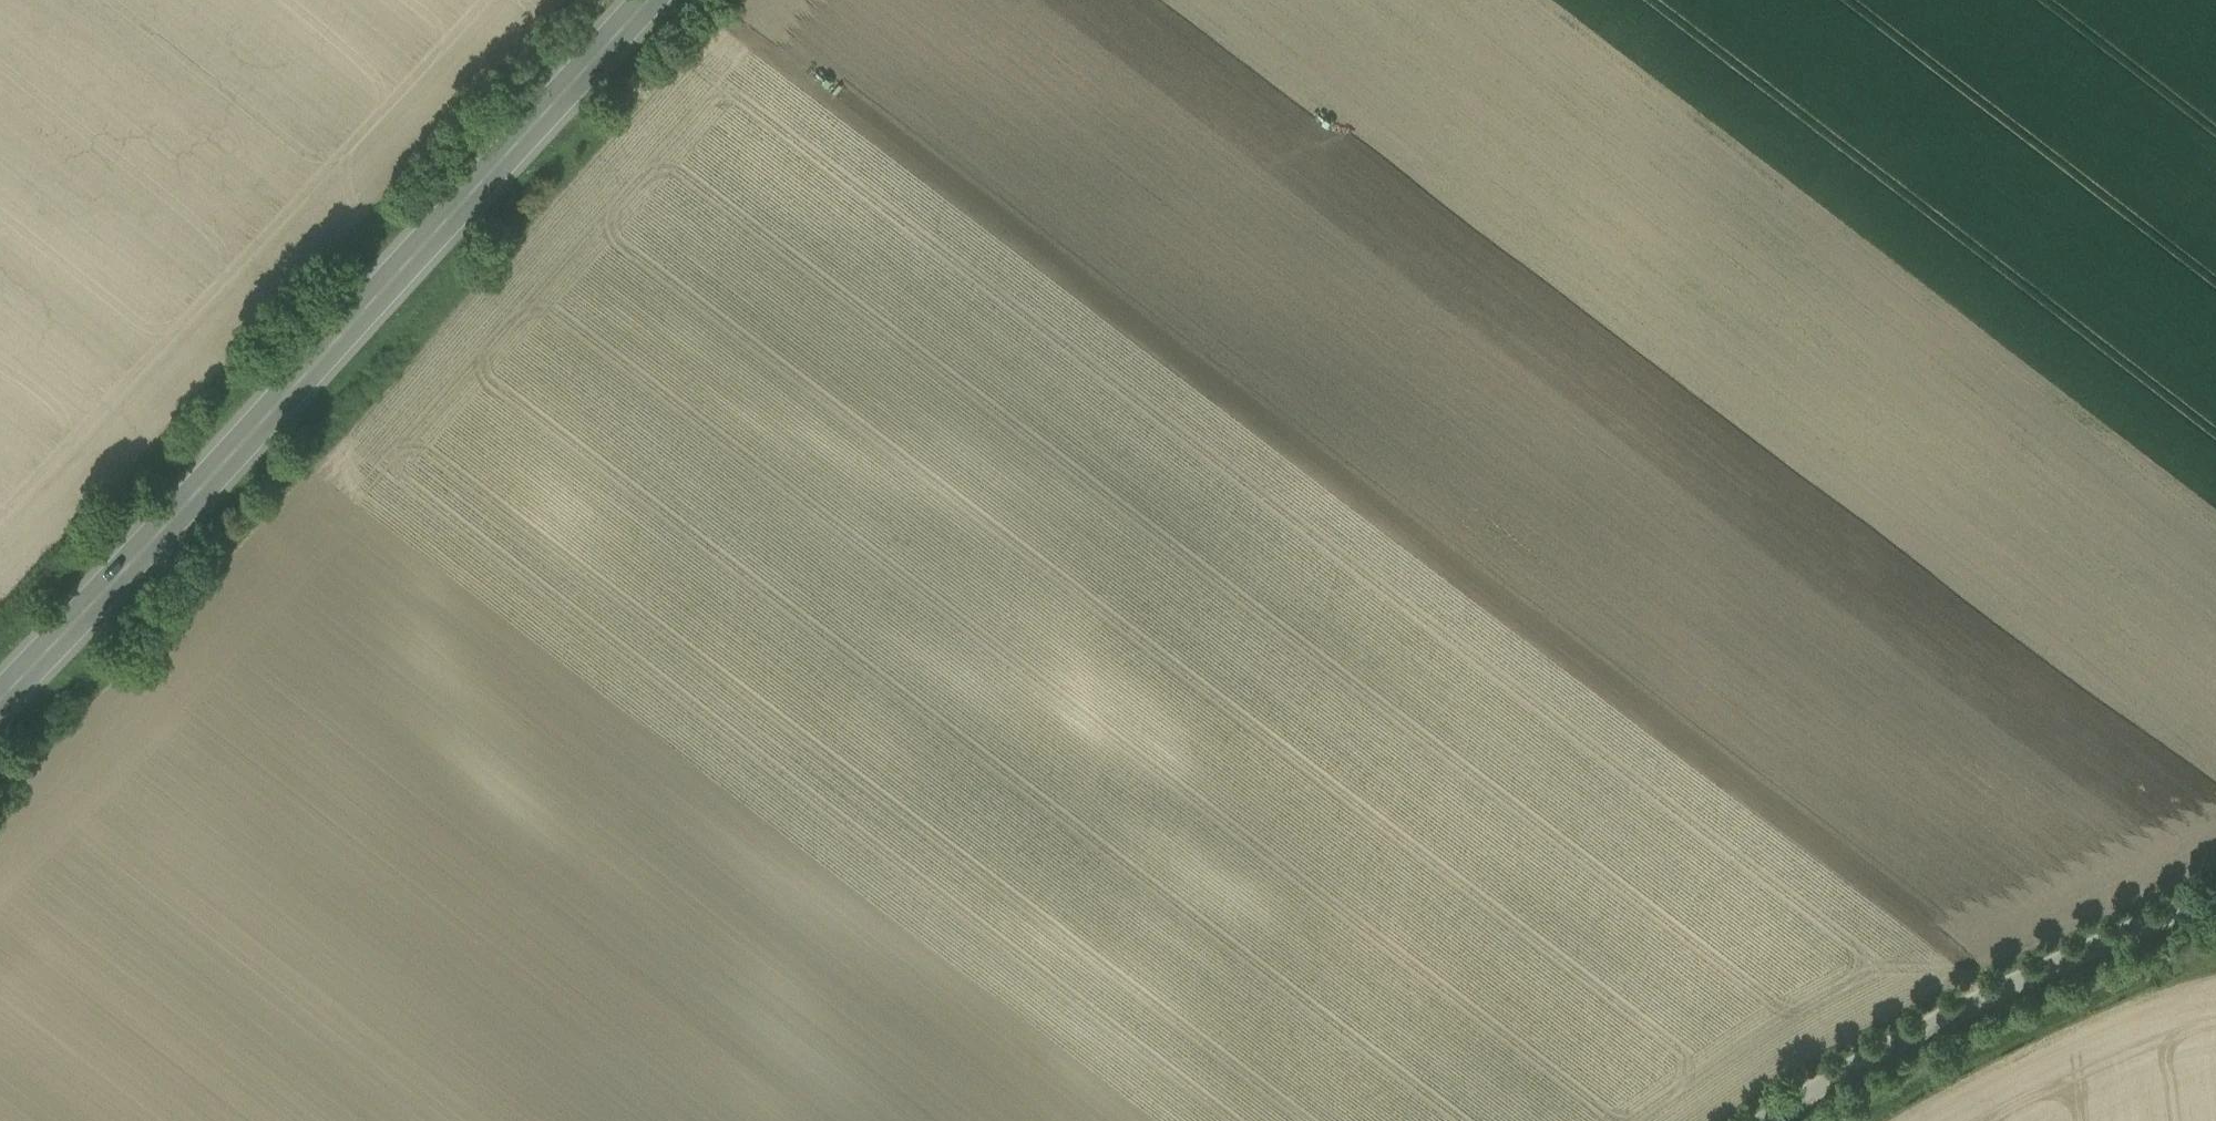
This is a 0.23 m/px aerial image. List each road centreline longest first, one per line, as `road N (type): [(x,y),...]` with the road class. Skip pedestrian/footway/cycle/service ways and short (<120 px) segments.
road 1 (secondary): [(648,0),(0,694)]
road 2 (unclassified): [(2215,880),(2104,925),(1771,1120)]

